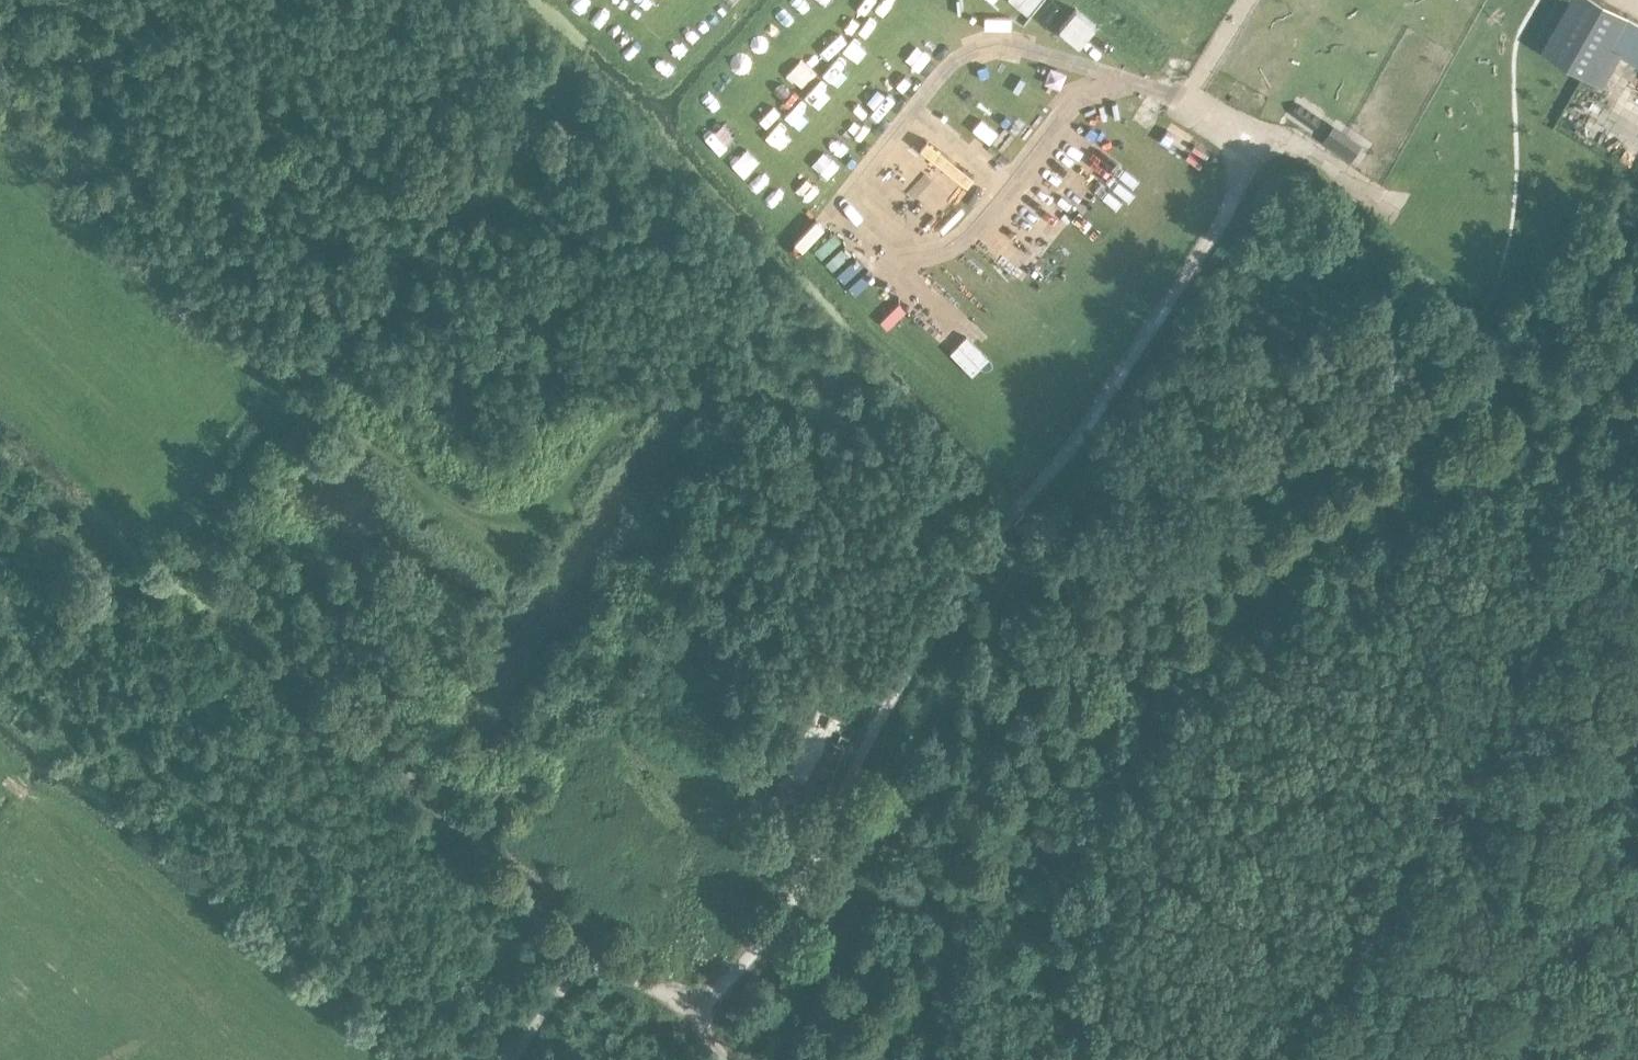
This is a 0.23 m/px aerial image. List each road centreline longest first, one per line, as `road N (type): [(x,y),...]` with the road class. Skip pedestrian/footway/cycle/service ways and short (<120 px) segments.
road 1 (track): [(842,1059),(1046,770),(1152,642),(1231,567),(1362,484),(1637,378)]
road 2 (track): [(173,543),(612,959)]
road 3 (track): [(612,959),(693,1004),(734,973),(809,871),(868,739),(953,598)]
road 4 (track): [(953,598),(1094,414),(1195,261)]
road 5 (track): [(1246,0),(1194,86),(1226,146),(1233,192),(1224,222),(1195,261)]
road 6 (track): [(510,1059),(573,970),(612,959)]

